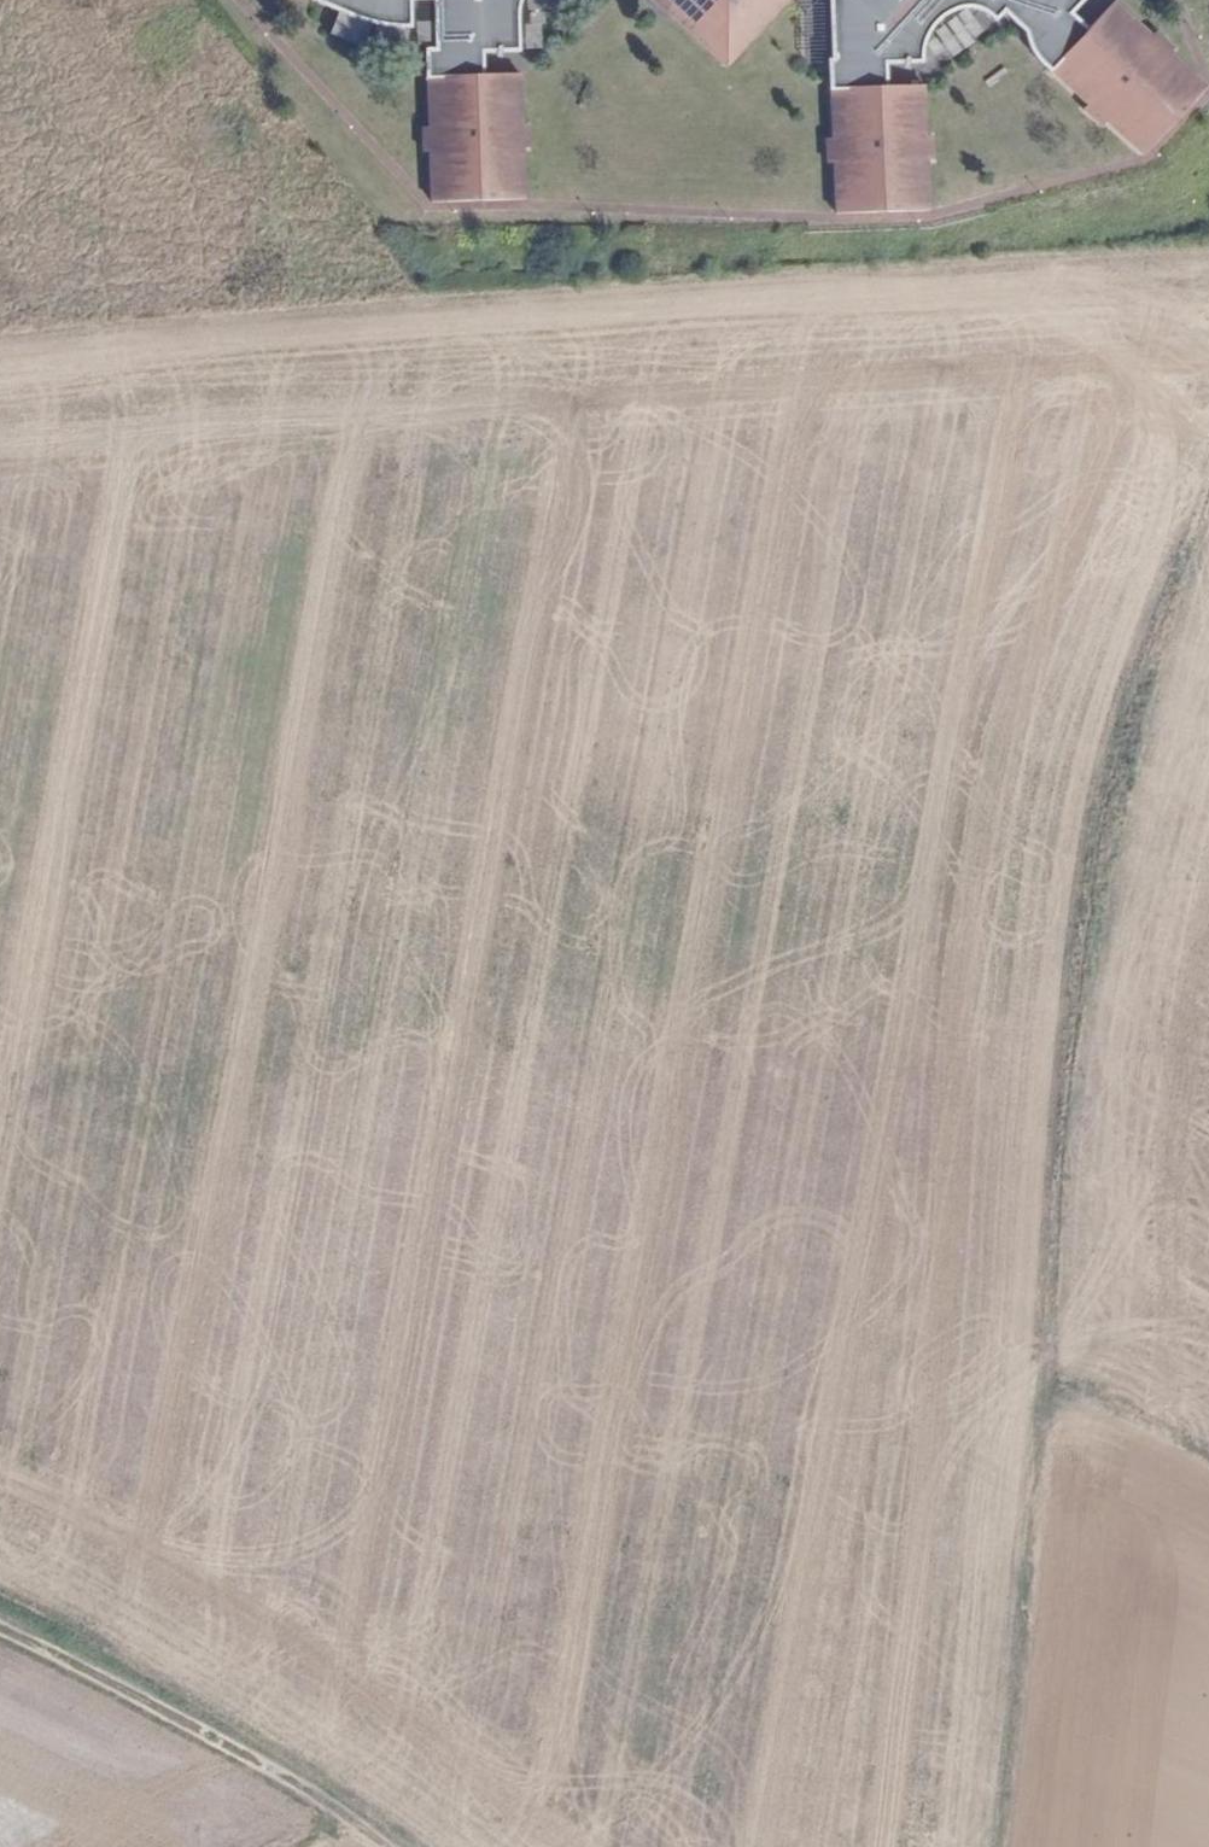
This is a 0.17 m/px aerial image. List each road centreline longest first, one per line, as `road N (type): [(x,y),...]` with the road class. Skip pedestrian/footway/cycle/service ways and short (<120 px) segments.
road 1 (track): [(1056,1372),(1011,1846)]
road 2 (track): [(386,1846),(221,1745),(0,1638)]

